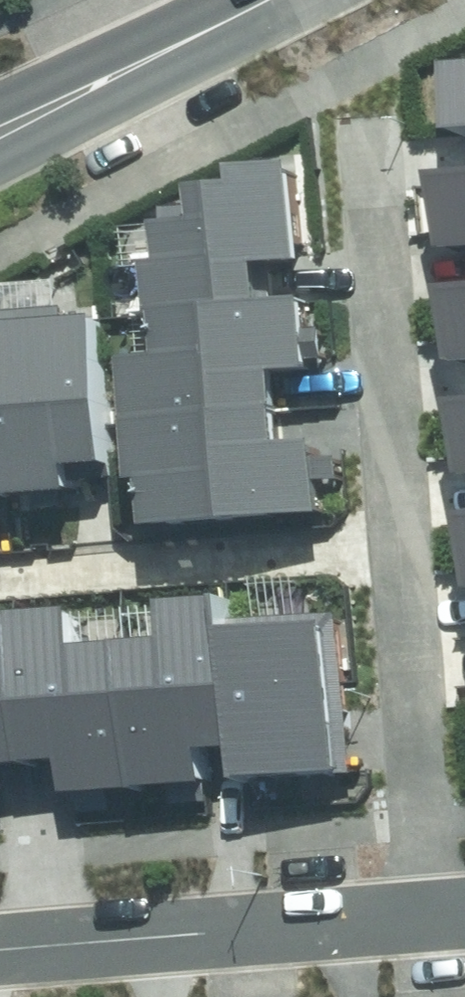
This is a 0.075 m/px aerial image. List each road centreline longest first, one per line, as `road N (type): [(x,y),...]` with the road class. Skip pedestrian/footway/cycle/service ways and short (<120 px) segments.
road 1 (residential): [(421,922),(366,134)]
road 2 (residential): [(421,922),(0,954)]
road 3 (tertiary): [(268,0),(0,137)]

